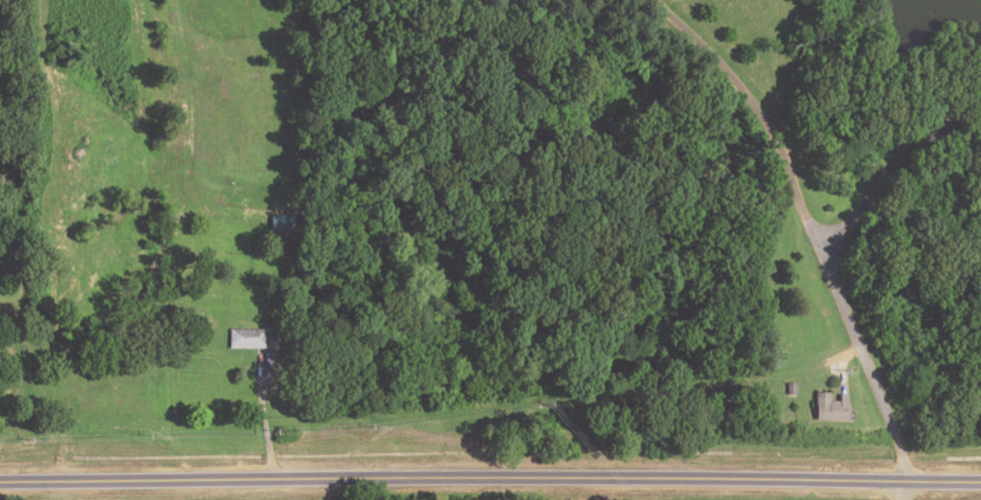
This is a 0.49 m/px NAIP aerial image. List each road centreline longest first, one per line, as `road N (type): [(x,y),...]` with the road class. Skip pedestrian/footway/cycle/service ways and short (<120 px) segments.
road 1 (tertiary): [(0,482),(980,482)]
road 2 (track): [(63,482),(44,235),(57,138),(47,0)]

